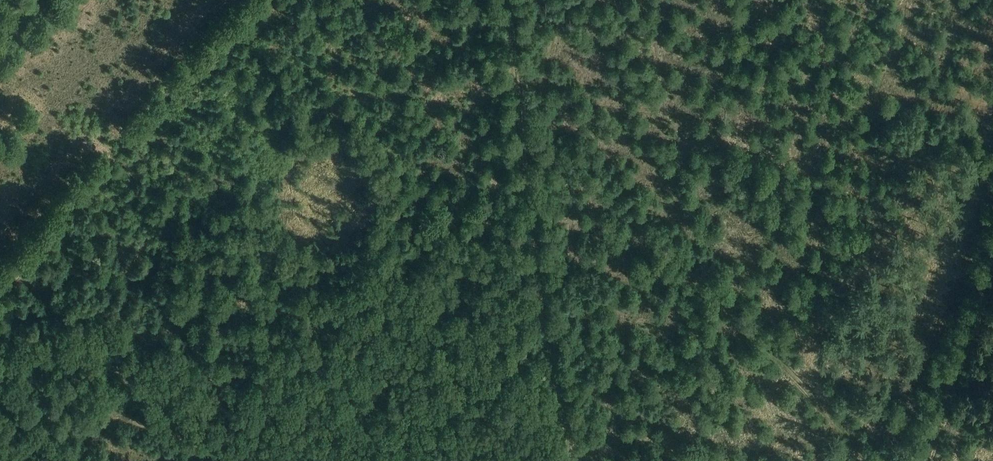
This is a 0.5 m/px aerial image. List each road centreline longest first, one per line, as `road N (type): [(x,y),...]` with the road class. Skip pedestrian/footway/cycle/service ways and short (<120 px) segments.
road 1 (track): [(871,460),(658,241),(523,136)]
road 2 (track): [(581,460),(533,224),(512,0)]
road 3 (track): [(918,460),(992,246)]

